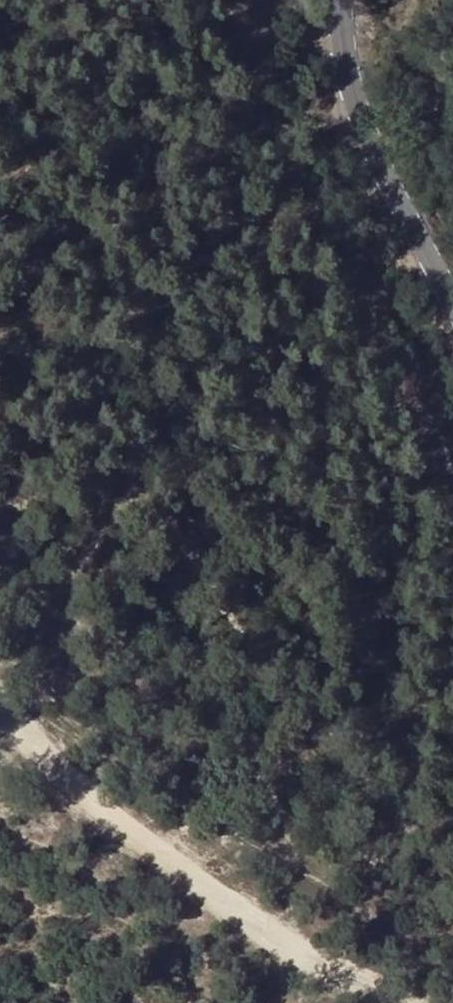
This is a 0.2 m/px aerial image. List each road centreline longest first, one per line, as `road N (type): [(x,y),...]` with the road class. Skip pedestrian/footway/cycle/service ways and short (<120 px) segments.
road 1 (track): [(424,1002),(245,928),(78,796),(0,714)]
road 2 (tertiary): [(356,0),(360,94),(382,192),(452,316)]

